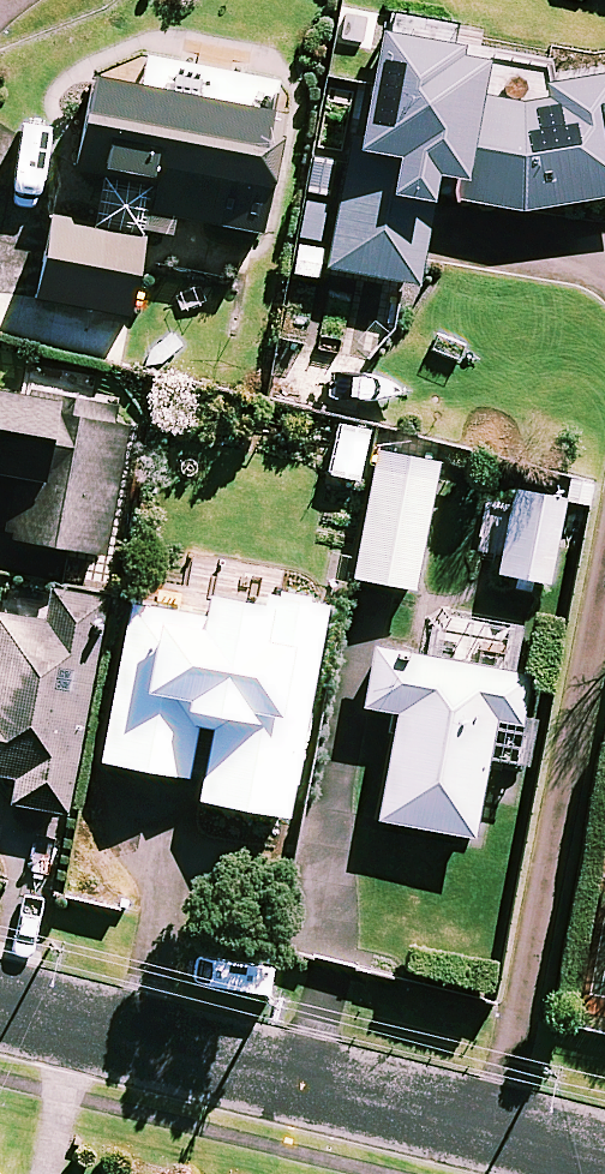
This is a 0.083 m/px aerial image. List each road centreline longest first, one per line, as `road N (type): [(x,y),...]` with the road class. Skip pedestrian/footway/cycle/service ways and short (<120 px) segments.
road 1 (residential): [(604,1153),(0,997)]

